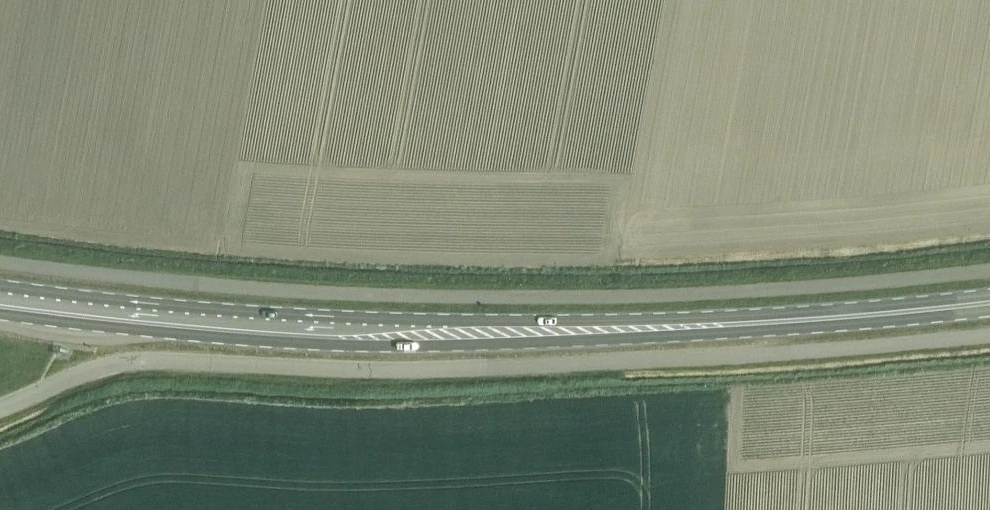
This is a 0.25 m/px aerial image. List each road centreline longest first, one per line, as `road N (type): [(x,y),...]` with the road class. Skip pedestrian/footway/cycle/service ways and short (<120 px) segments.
road 1 (unclassified): [(989,338),(754,361),(288,369),(164,362),(111,368),(0,412)]
road 2 (unclassified): [(0,260),(326,295),(647,298),(874,288),(989,271)]
road 3 (primary): [(0,297),(351,332),(472,335),(665,333),(989,303)]

